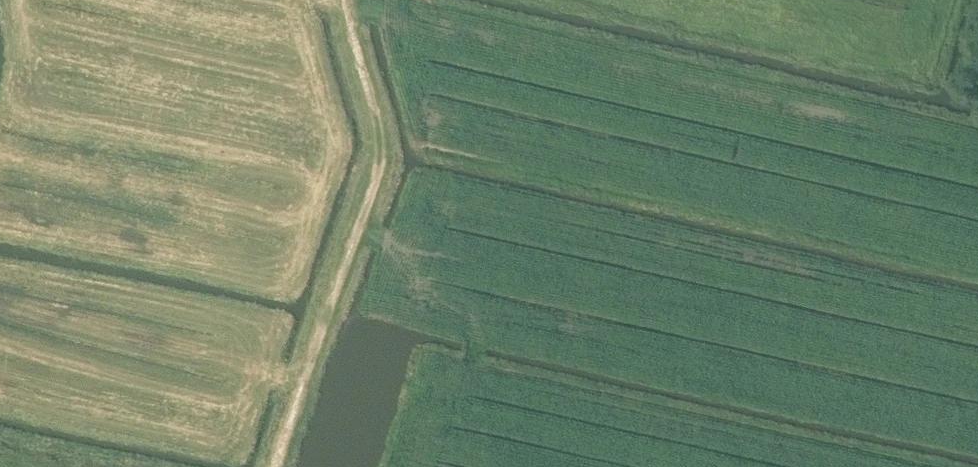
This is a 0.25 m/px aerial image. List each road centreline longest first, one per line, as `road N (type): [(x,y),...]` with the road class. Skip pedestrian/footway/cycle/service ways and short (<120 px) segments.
road 1 (track): [(278,466),(378,167),(345,0)]

